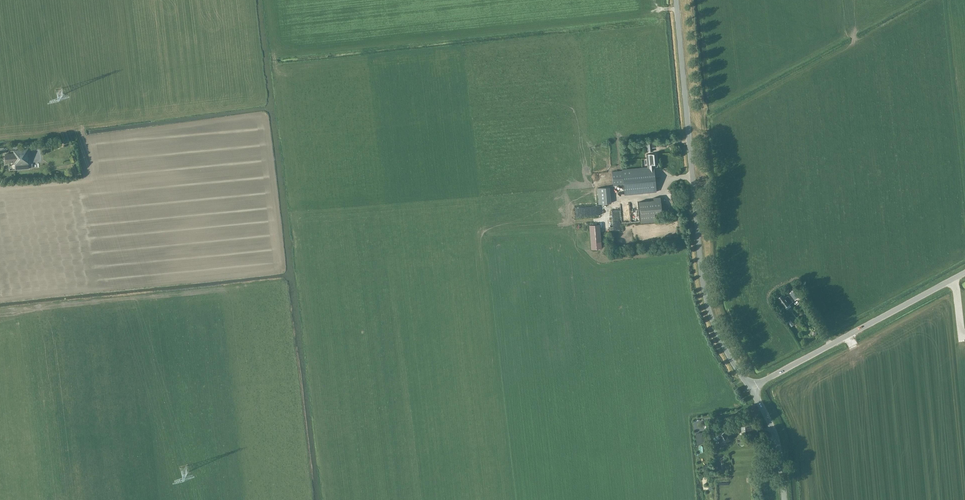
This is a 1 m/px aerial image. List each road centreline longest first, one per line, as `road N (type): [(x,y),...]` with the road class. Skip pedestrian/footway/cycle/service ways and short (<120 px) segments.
road 1 (unclassified): [(752,389),(706,298),(677,0)]
road 2 (unclassified): [(752,389),(964,274)]

